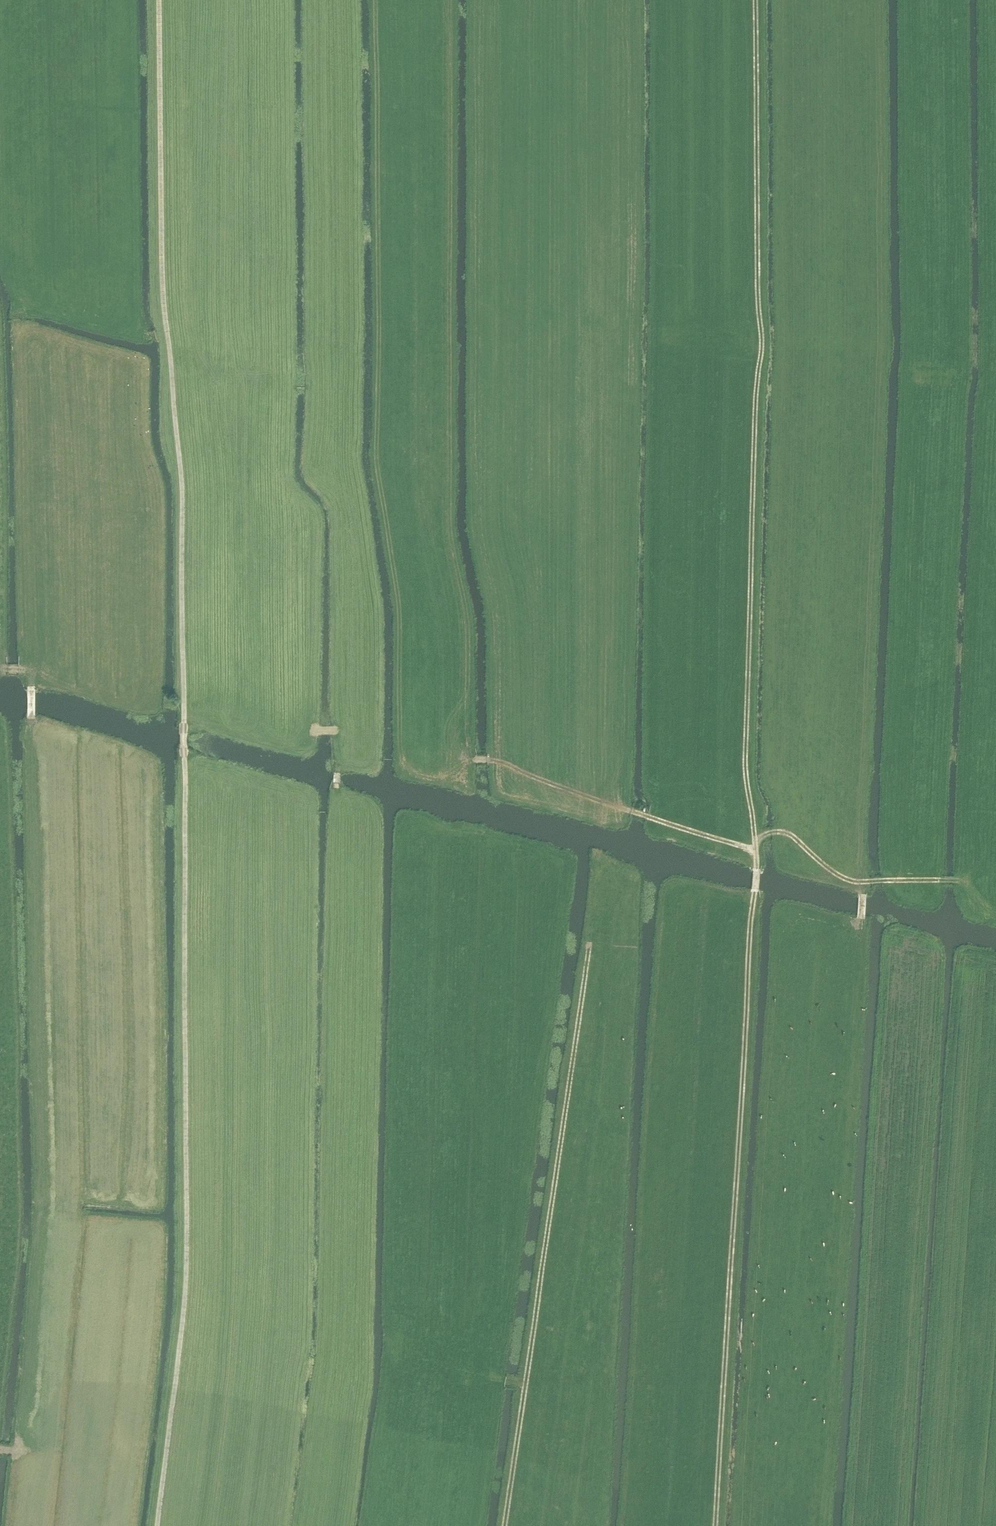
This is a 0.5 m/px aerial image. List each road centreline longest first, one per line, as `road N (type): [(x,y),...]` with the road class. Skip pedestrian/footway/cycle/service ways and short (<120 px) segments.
road 1 (track): [(159,1525),(190,1261),(182,488),(164,312),(161,0)]
road 2 (track): [(715,1525),(756,849),(469,756),(466,706)]
road 3 (track): [(755,842),(746,759),(762,342),(755,0)]
road 4 (track): [(506,1525),(598,852)]
road 5 (track): [(825,1525),(863,896)]
road 6 (track): [(756,849),(763,835),(787,832),(853,882),(955,880),(995,910)]

